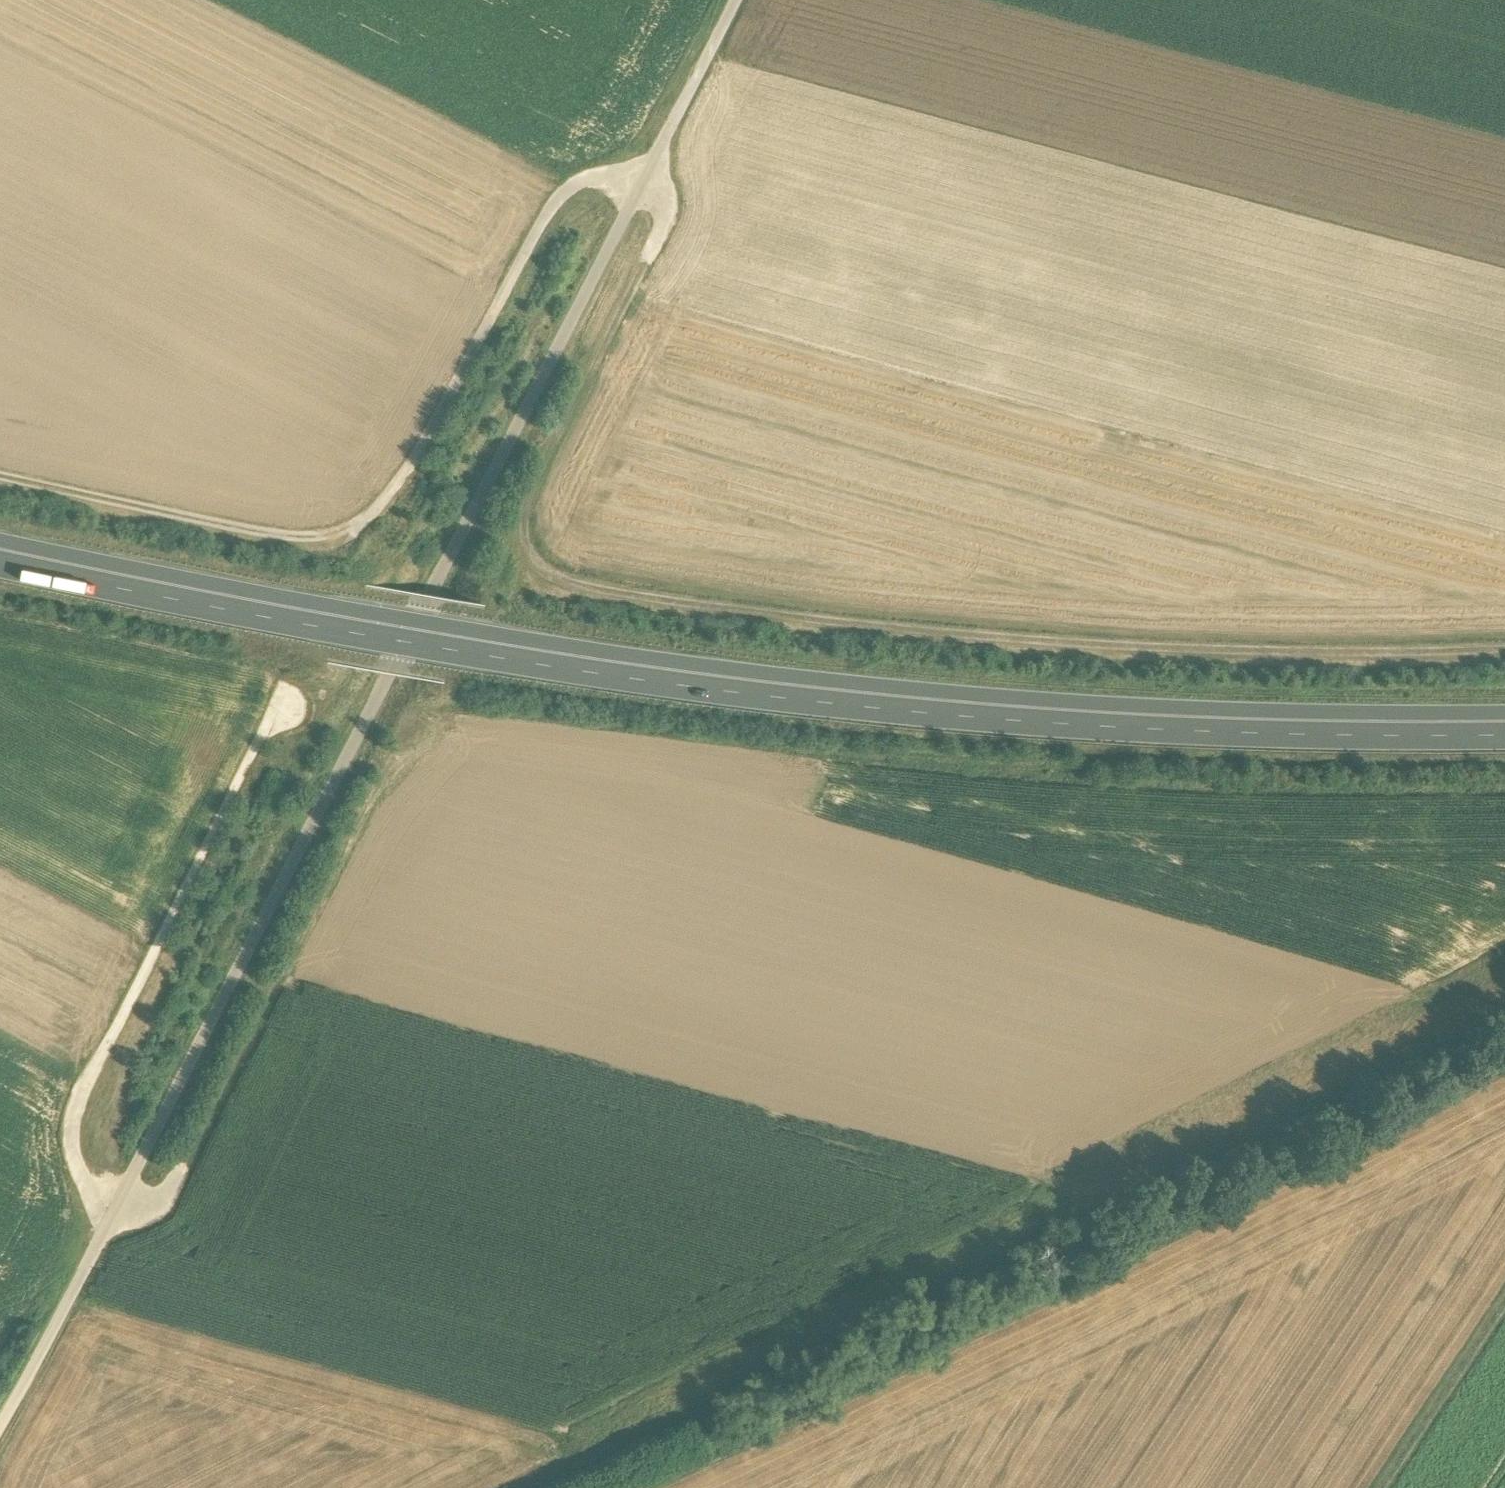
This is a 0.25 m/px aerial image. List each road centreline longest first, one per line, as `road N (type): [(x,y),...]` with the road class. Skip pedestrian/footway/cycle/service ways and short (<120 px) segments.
road 1 (track): [(0,477),(304,542),(355,531),(428,441),(559,198),(592,176),(624,176),(667,204),(663,224),(532,522),(530,551),(578,586),(995,640),(1415,654),(1504,648)]
road 2 (track): [(734,0),(0,1429)]
road 3 (trunk): [(0,556),(426,638),(786,692),(1125,721),(1504,728)]
road 4 (track): [(556,1487),(755,1391),(1278,1162),(1504,1047)]
road 5 (track): [(113,1209),(147,1209),(170,1192),(278,979),(419,735)]
road 6 (track): [(113,1209),(90,1191),(74,1159),(70,1130),(80,1098),(286,709)]
road 7 (track): [(1504,1324),(1395,1487)]

